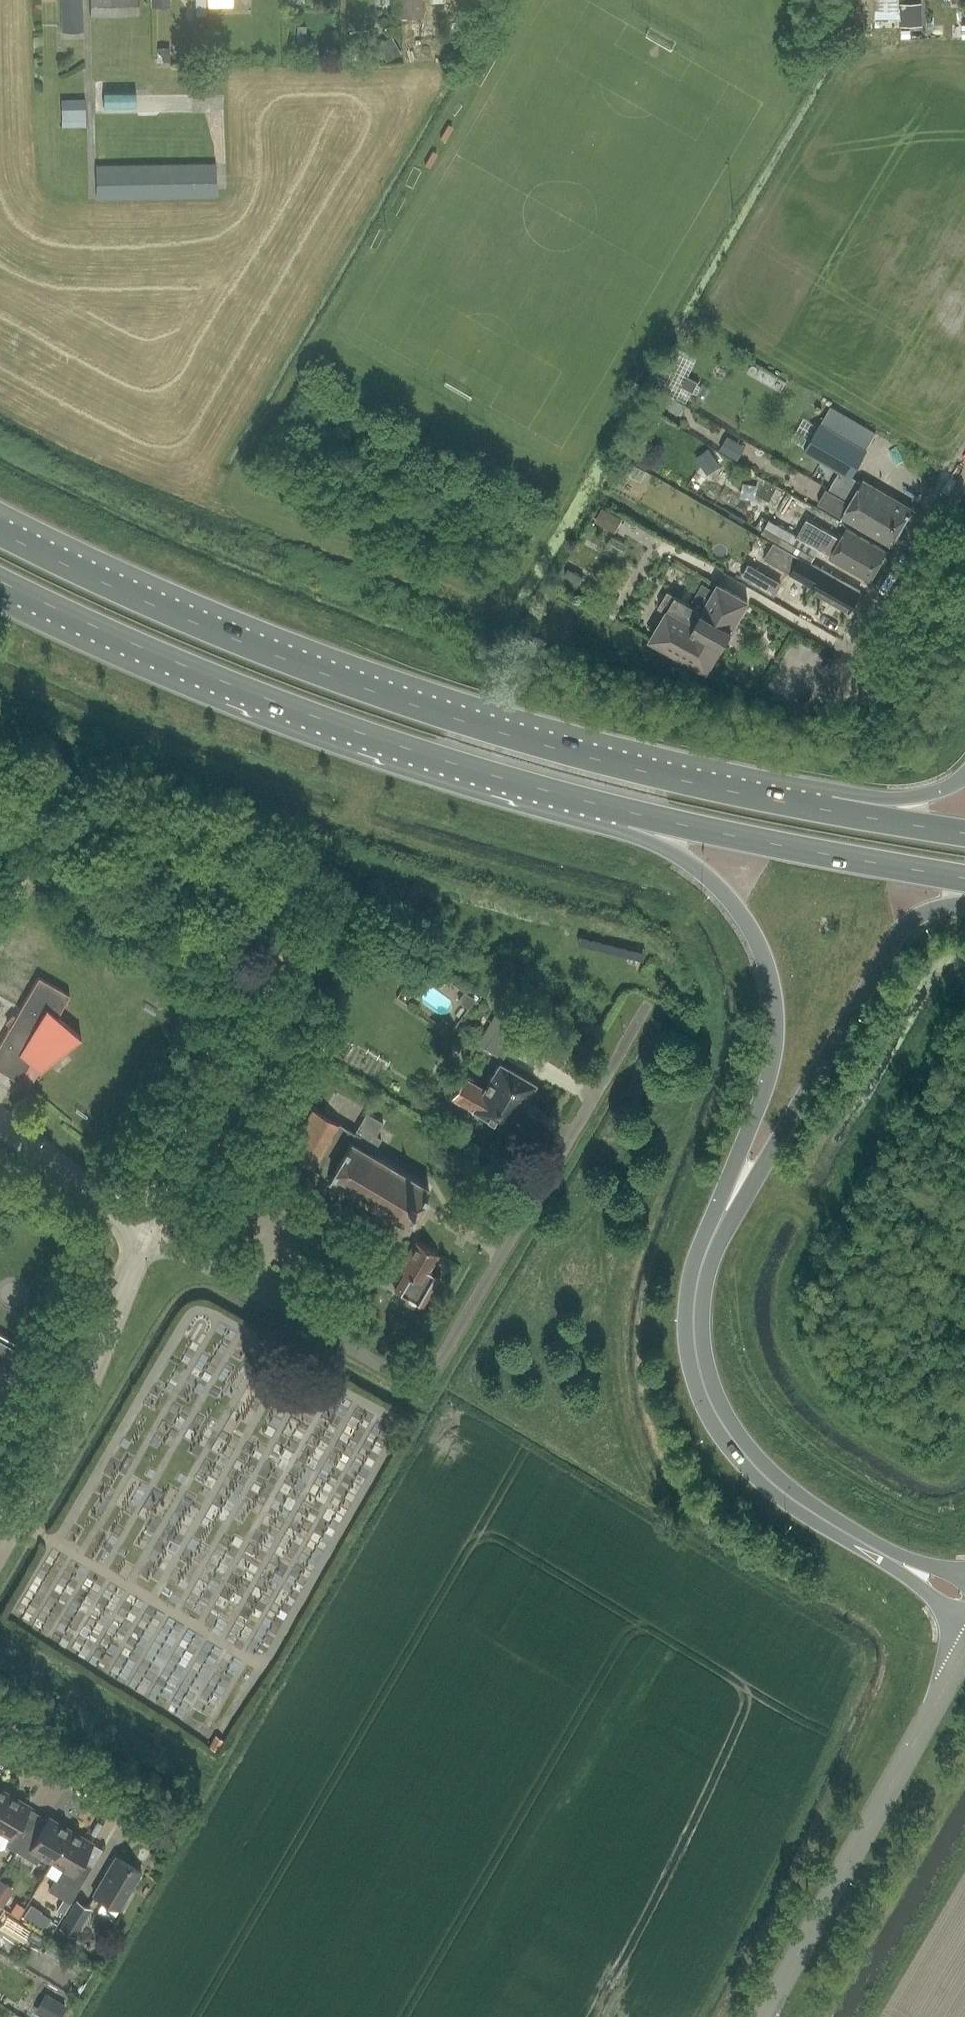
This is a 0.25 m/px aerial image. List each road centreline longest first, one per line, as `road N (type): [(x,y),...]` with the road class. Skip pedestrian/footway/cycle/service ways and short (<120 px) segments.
road 1 (trunk): [(815,809),(590,759),(435,711),(291,661),(0,529)]
road 2 (unclassified): [(147,1233),(394,1374),(421,1375),(444,1354),(633,1037)]
road 3 (trunk): [(506,780),(580,820),(677,858),(720,888),(752,928),(774,1038),(761,1093),(712,1209),(702,1267)]
road 4 (trunk): [(0,583),(188,668),(506,780)]
road 5 (trunk): [(964,1601),(823,1526),(747,1464),(712,1414),(694,1359),(690,1306),(702,1267)]
road 6 (trunk): [(506,780),(688,826),(964,878)]
road 7 (trunk): [(702,1267),(898,929),(936,908),(964,907)]
road 8 (tertiary): [(762,2016),(964,1645)]
road 9 (unclassified): [(0,1544),(56,1447),(147,1233)]
road 10 (unclassified): [(835,694),(964,474)]
road 11 (residential): [(176,1844),(0,1739)]
road 12 (residential): [(147,1233),(0,1124)]
road 13 (trunk): [(964,773),(928,798),(815,809)]
road 14 (trunk): [(964,833),(815,809)]

